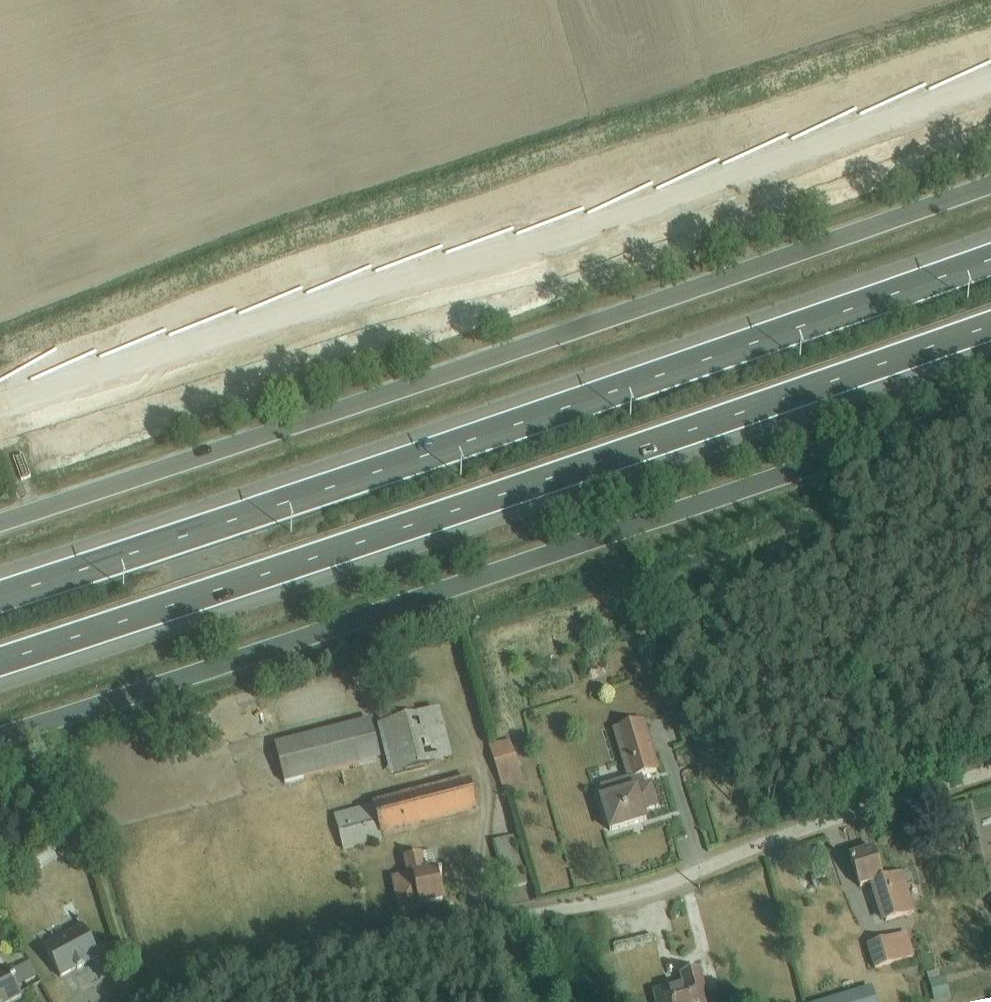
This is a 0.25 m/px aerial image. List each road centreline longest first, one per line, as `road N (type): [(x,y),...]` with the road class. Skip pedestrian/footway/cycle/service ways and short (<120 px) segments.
road 1 (motorway): [(990,255),(0,596)]
road 2 (tertiary): [(0,522),(990,185)]
road 3 (motorway): [(0,660),(990,327)]
road 4 (tertiary): [(990,400),(464,583),(0,731)]
road 5 (unclassified): [(333,956),(661,888),(770,839),(990,771)]
road 6 (residential): [(161,1001),(188,988),(333,956)]

